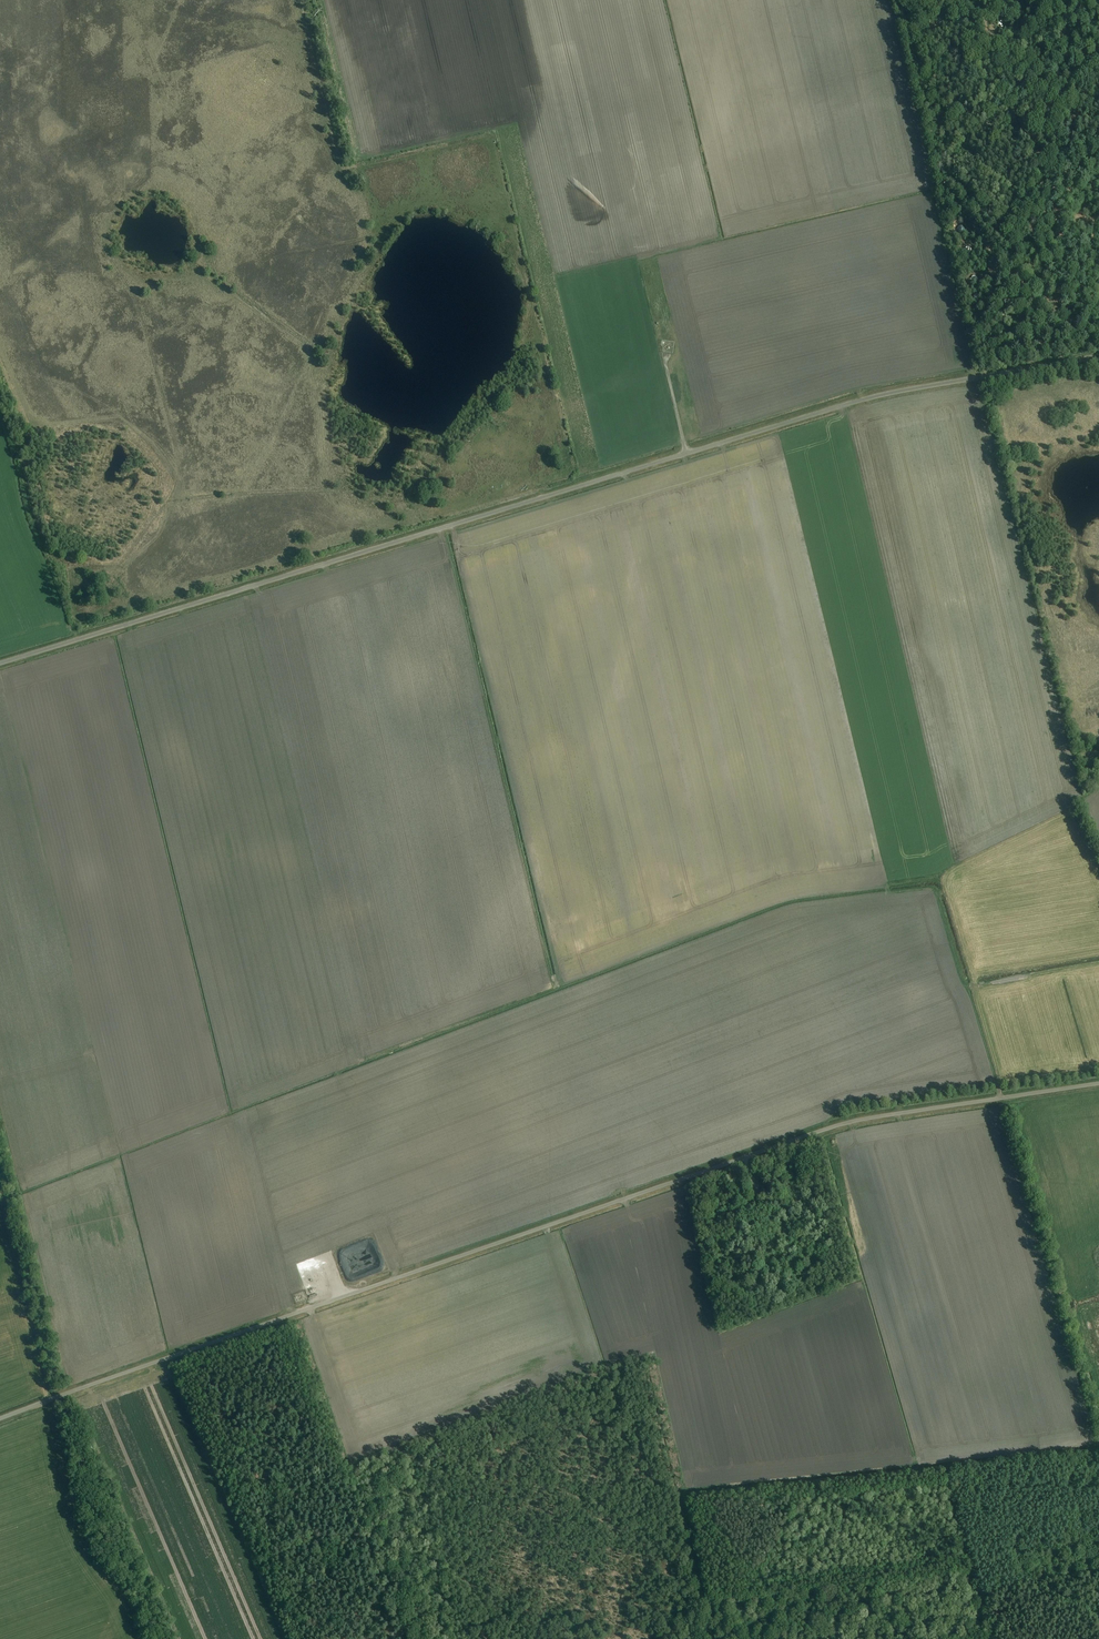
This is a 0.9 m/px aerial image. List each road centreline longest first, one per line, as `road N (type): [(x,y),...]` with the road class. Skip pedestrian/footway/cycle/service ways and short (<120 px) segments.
road 1 (unclassified): [(0,1419),(830,1128),(1098,1083)]
road 2 (tertiary): [(0,663),(862,400),(1098,356)]

